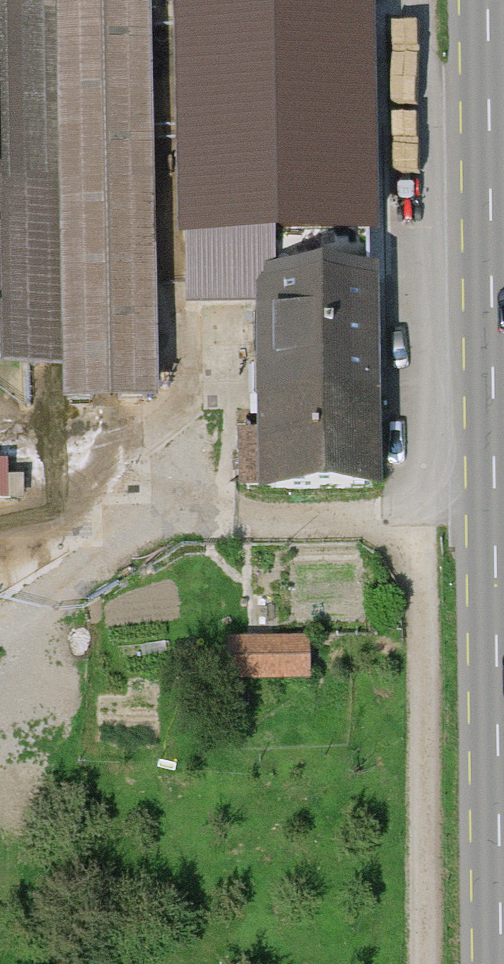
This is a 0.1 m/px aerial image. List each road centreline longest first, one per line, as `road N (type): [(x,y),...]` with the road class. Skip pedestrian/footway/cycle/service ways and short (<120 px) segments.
road 1 (track): [(414,0),(429,963)]
road 2 (secondary): [(500,963),(489,0)]

